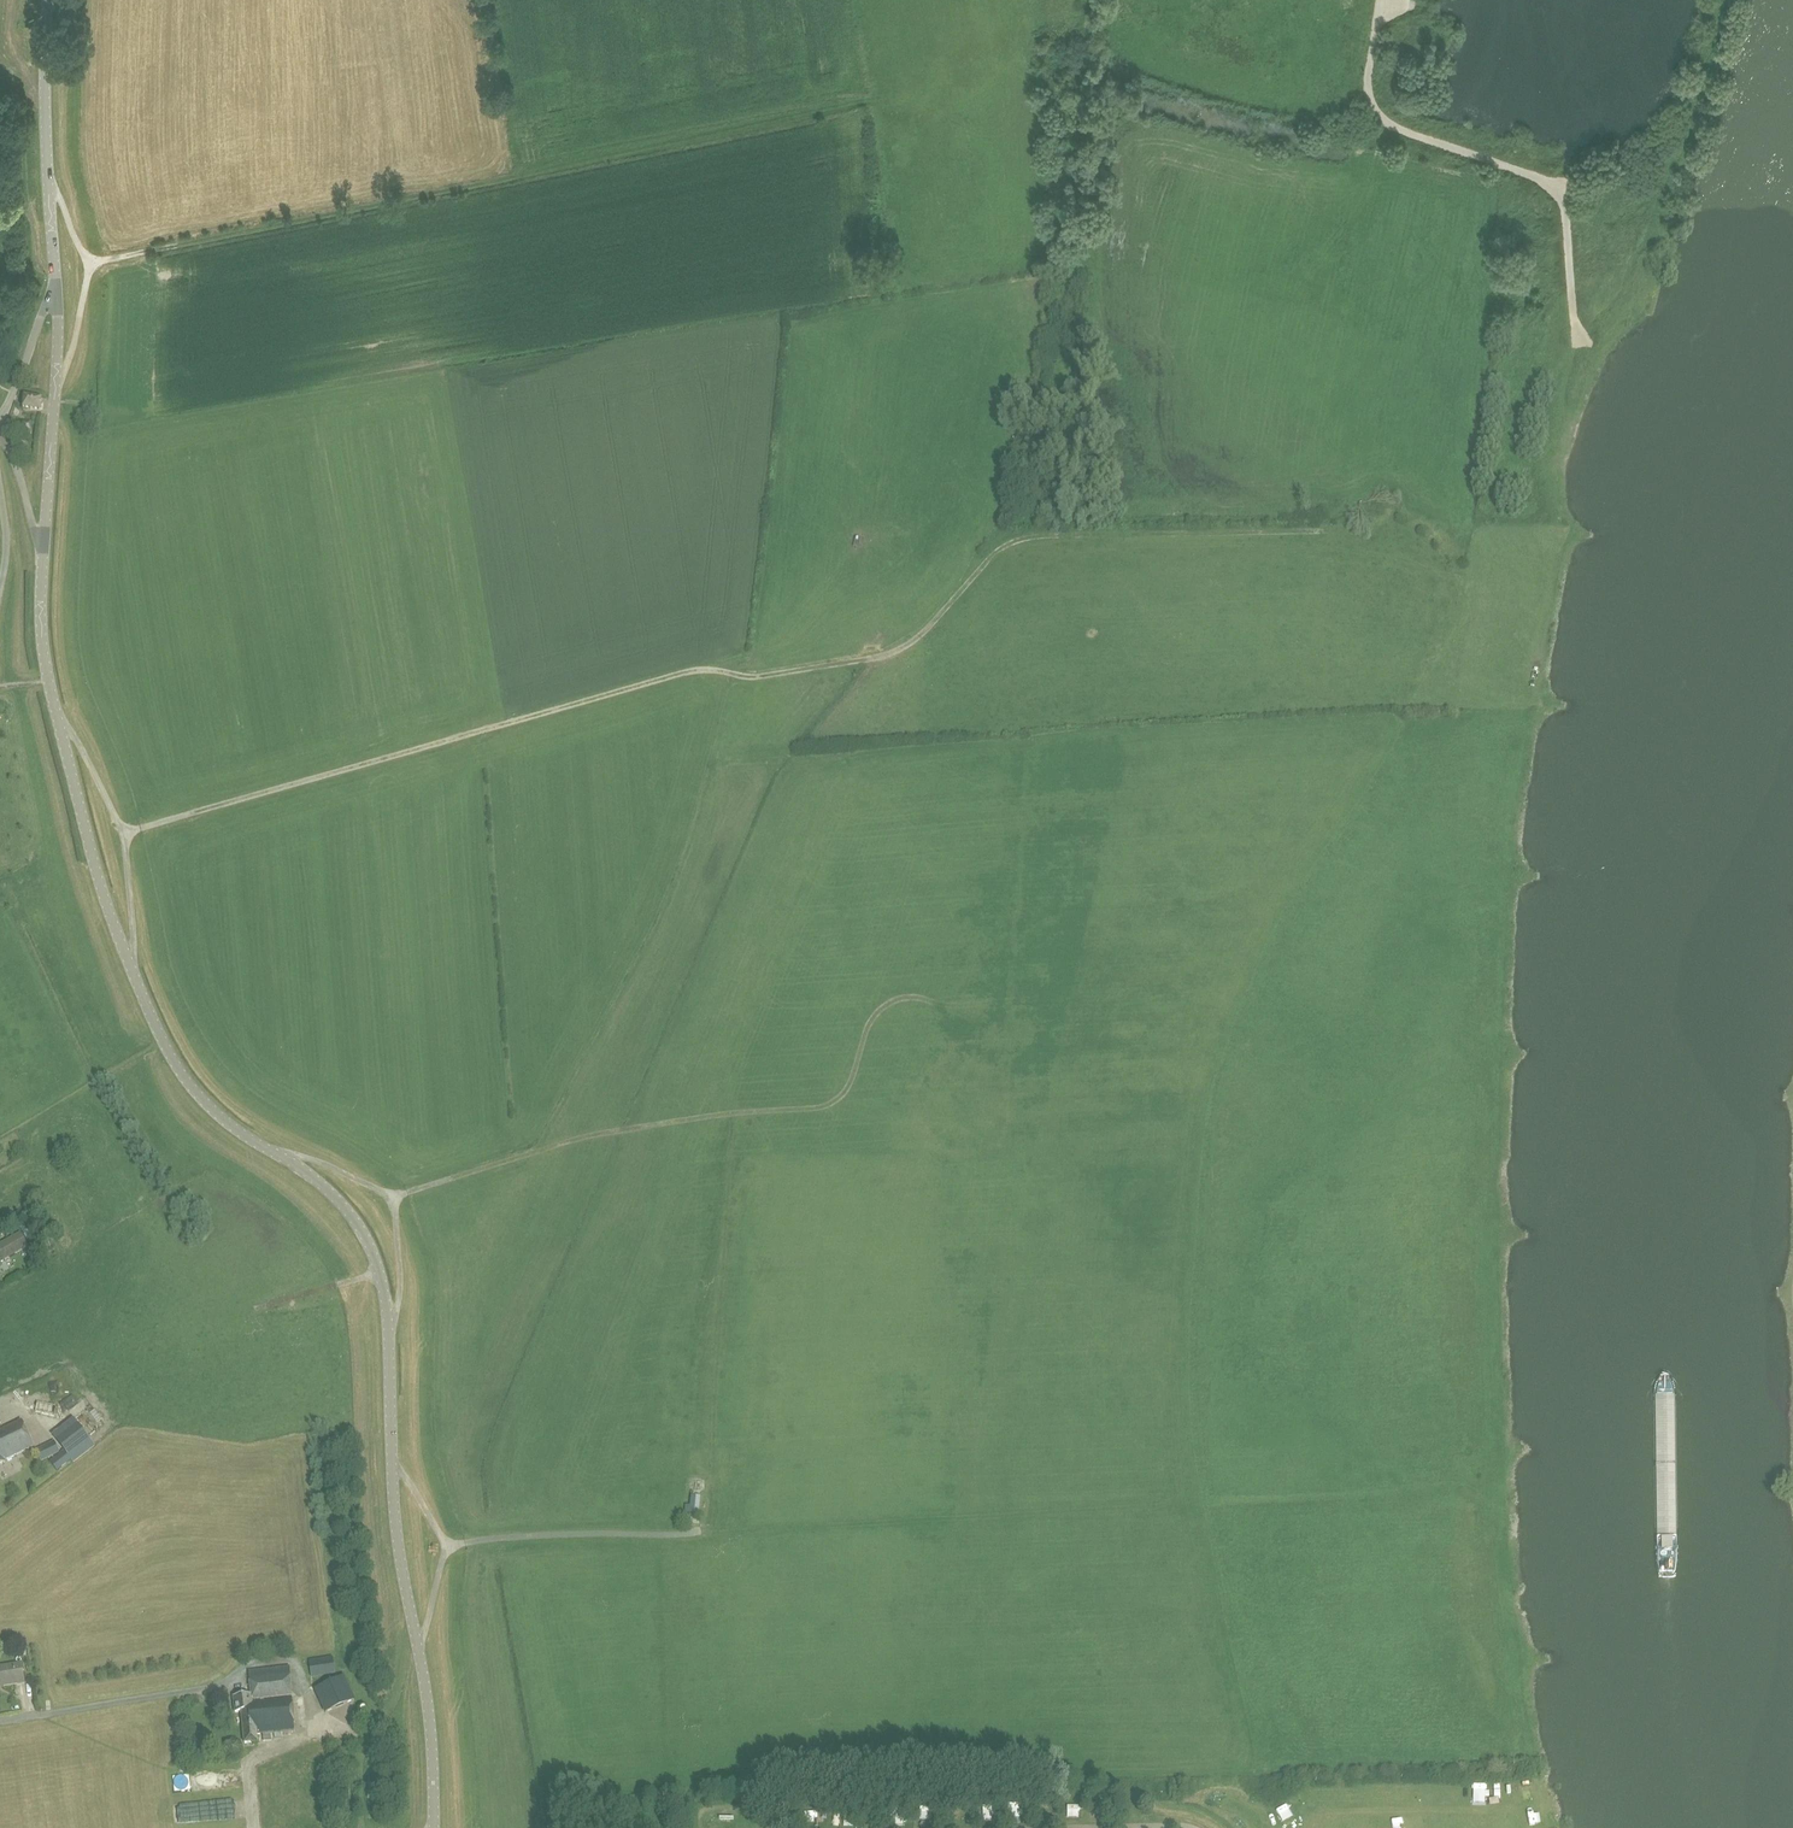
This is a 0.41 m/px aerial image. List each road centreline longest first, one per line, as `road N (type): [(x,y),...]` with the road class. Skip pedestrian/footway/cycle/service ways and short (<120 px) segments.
road 1 (tertiary): [(433,1827),(426,1696),(394,1524),(389,1333)]
road 2 (unclassified): [(120,831),(479,729)]
road 3 (tertiary): [(56,284),(45,164),(47,0)]
road 4 (unclassified): [(389,1333),(394,1213),(383,1192),(266,1149)]
road 5 (tertiary): [(41,551),(56,284)]
road 6 (tertiary): [(132,975),(54,723)]
road 7 (tertiary): [(389,1333),(379,1276),(359,1227),(326,1188),(266,1149)]
road 8 (tertiary): [(266,1149),(193,1091),(132,975)]
road 9 (tertiary): [(54,723),(39,616),(41,551)]
road 10 (unclassified): [(56,284),(8,392),(1,433)]
road 11 (unclassified): [(132,975),(120,831)]
road 12 (unclassified): [(120,831),(104,794),(54,723)]
road 13 (unclassified): [(1,433),(41,551)]

